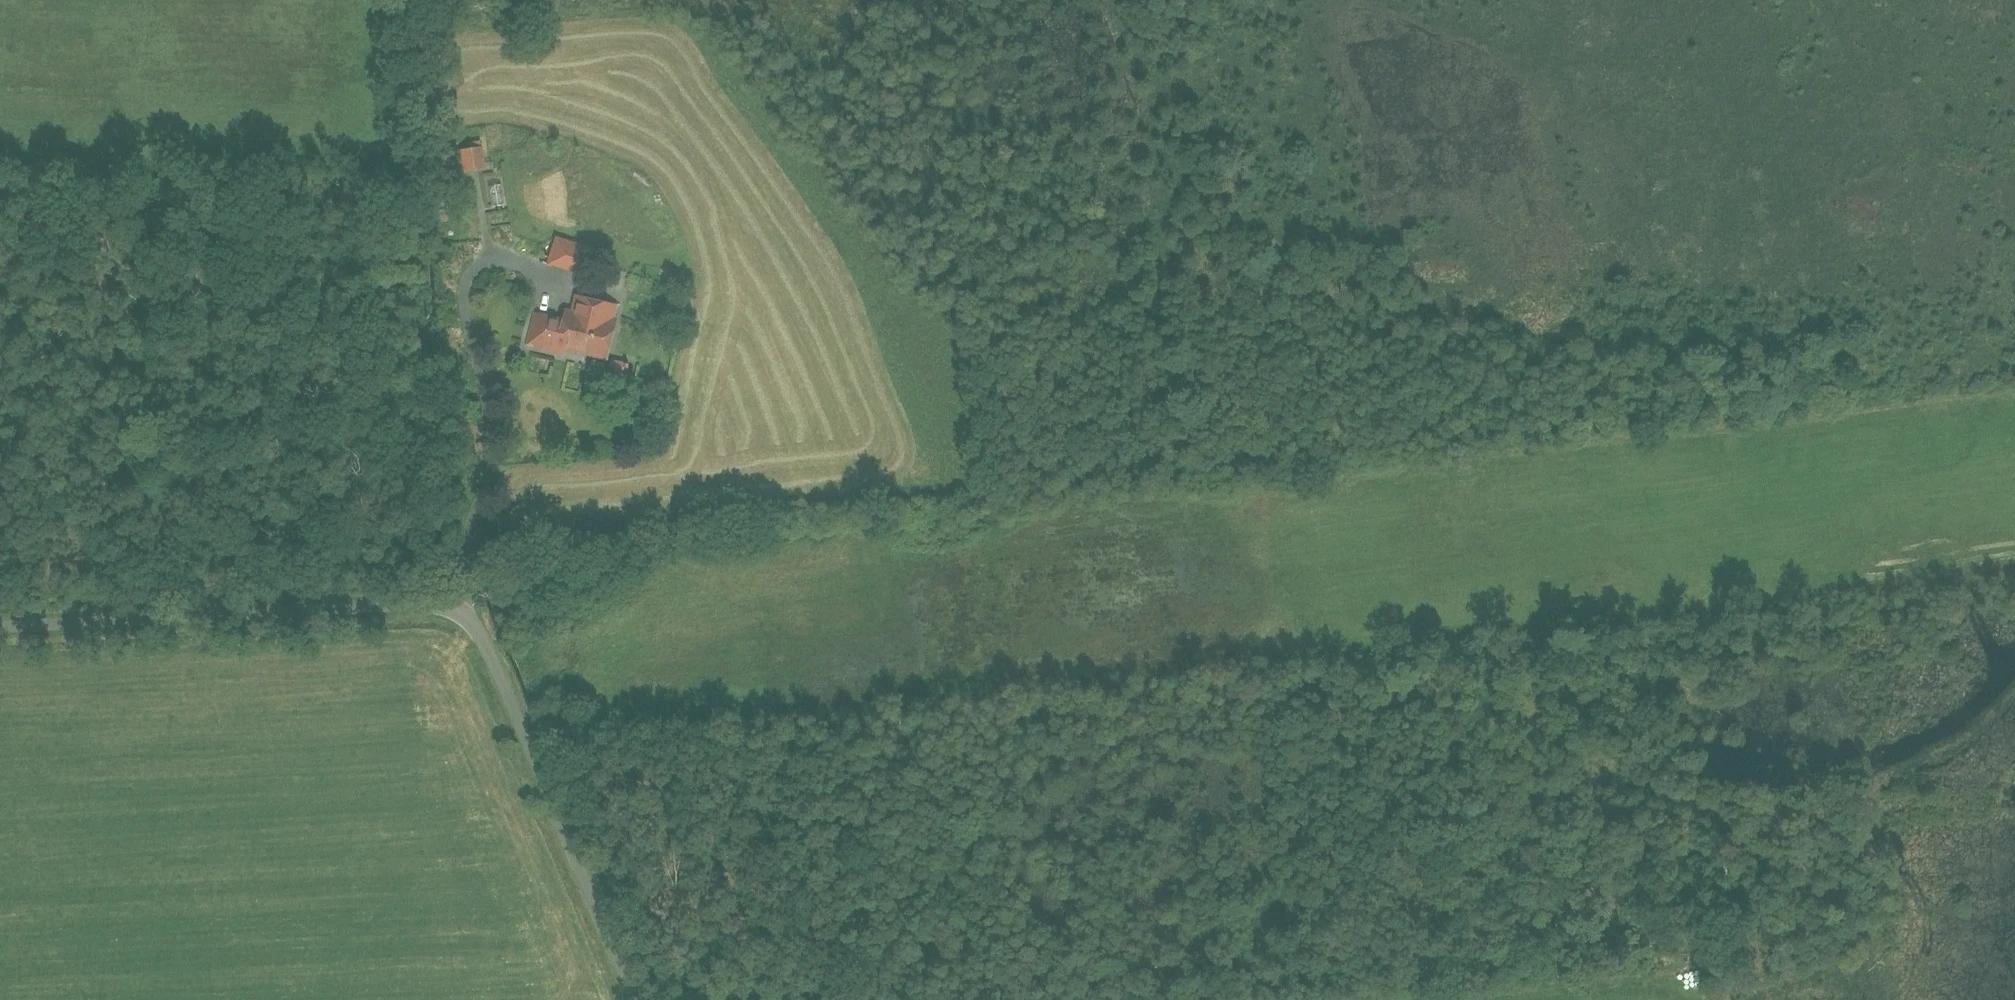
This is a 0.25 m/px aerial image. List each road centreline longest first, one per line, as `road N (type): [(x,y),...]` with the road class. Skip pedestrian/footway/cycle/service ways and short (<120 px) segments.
road 1 (unclassified): [(634,999),(484,641),(459,611),(424,603),(0,626)]

